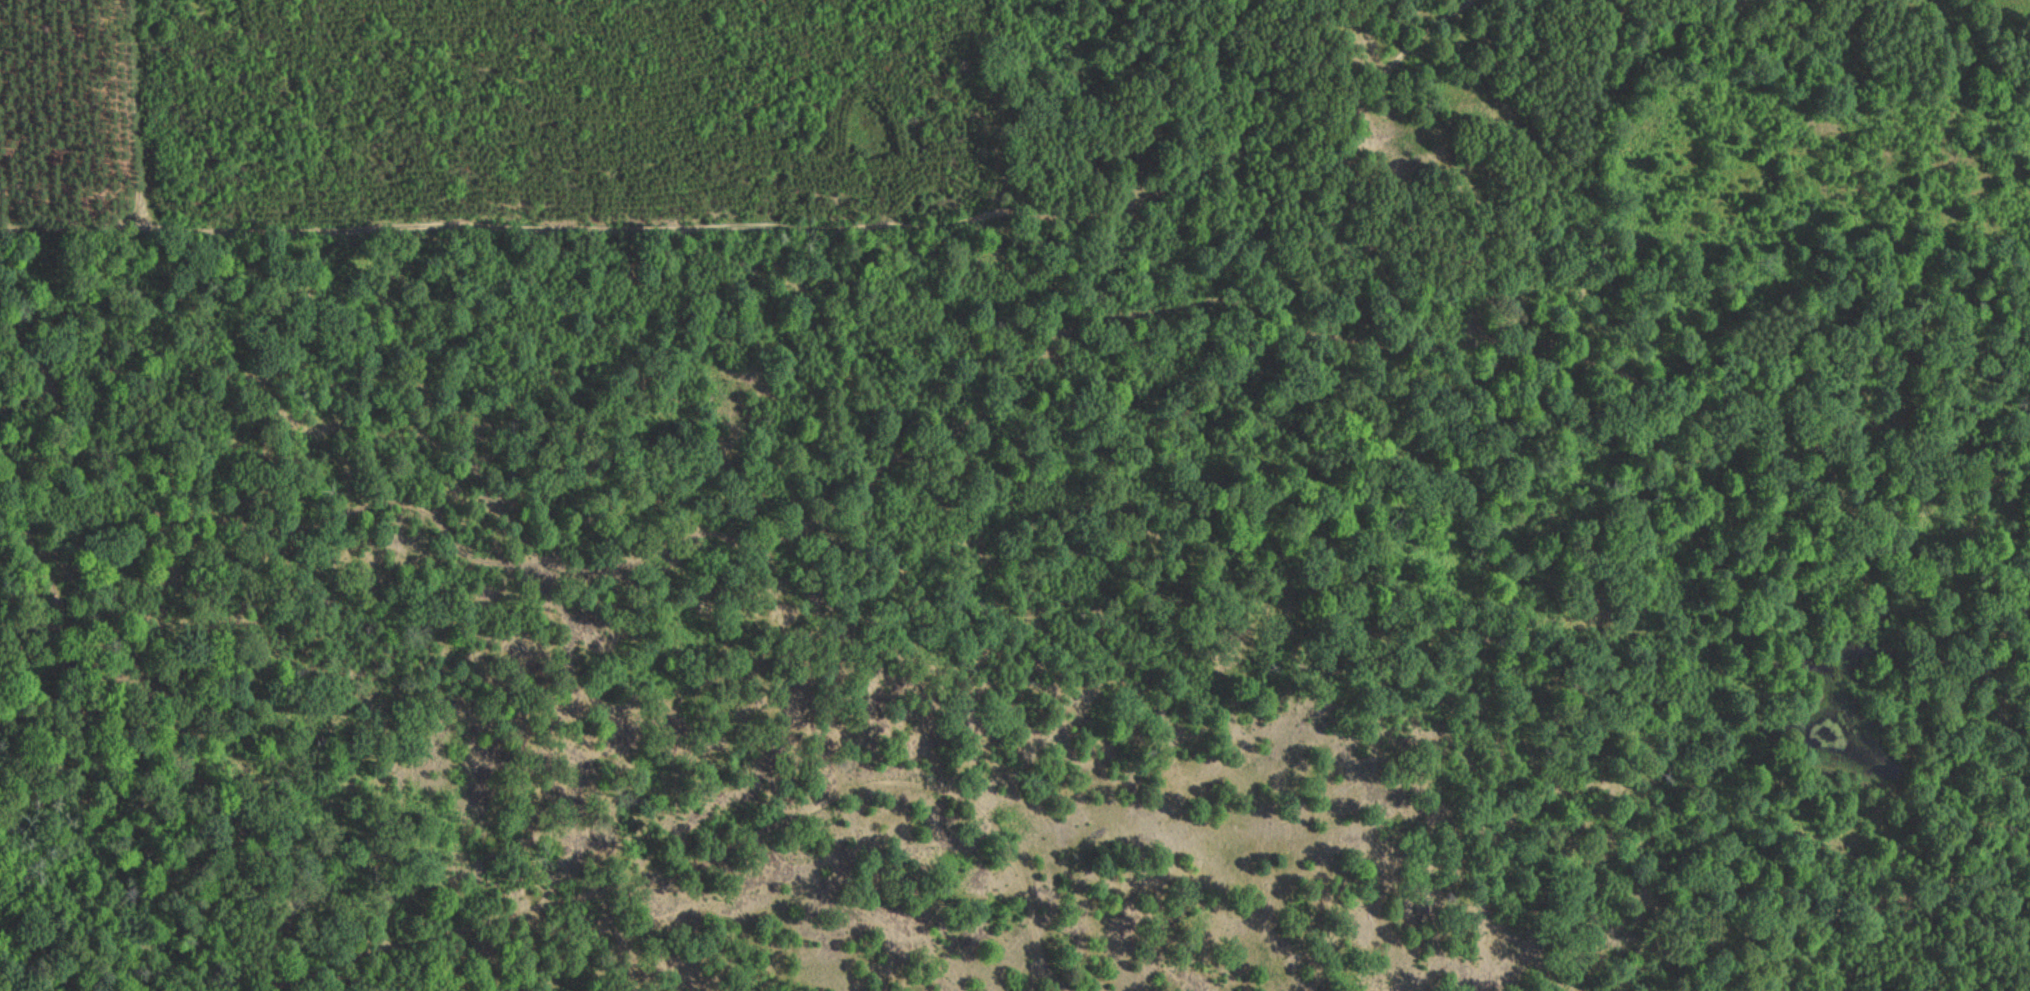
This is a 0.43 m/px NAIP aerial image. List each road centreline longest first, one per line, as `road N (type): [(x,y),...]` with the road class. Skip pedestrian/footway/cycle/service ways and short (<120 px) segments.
road 1 (track): [(0,232),(729,229),(1012,213),(1109,220),(1221,161),(1334,131),(1473,0)]

